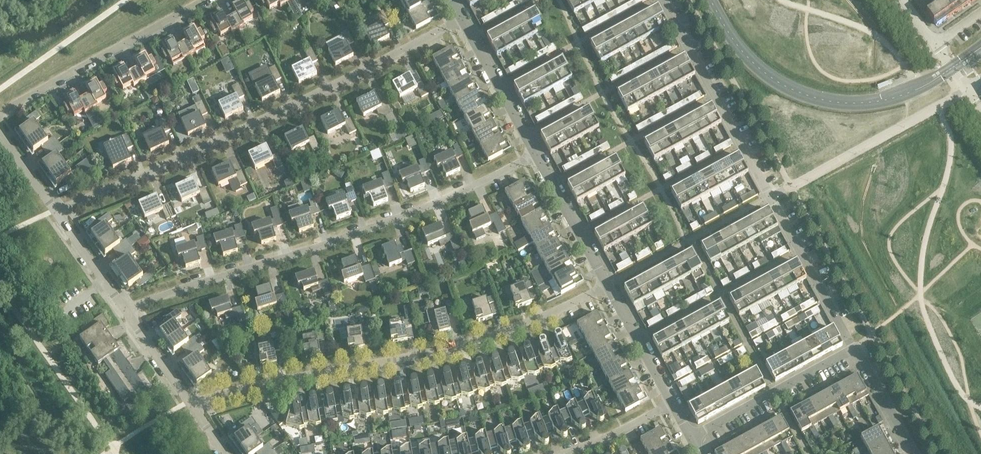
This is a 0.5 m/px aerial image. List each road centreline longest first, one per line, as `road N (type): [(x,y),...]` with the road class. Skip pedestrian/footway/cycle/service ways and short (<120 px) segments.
road 1 (residential): [(56,209),(257,125),(467,18)]
road 2 (residential): [(129,311),(384,223),(540,152)]
road 3 (residential): [(193,405),(481,343),(612,284)]
road 4 (residential): [(854,348),(663,0)]
road 5 (residential): [(0,117),(210,0)]
road 6 (residential): [(693,439),(854,348)]
road 7 (residential): [(540,152),(467,18)]
road 8 (residential): [(612,284),(540,152)]
road 9 (residential): [(674,404),(612,284)]
road 10 (residential): [(129,311),(56,209)]
road 11 (residential): [(915,453),(854,348)]

